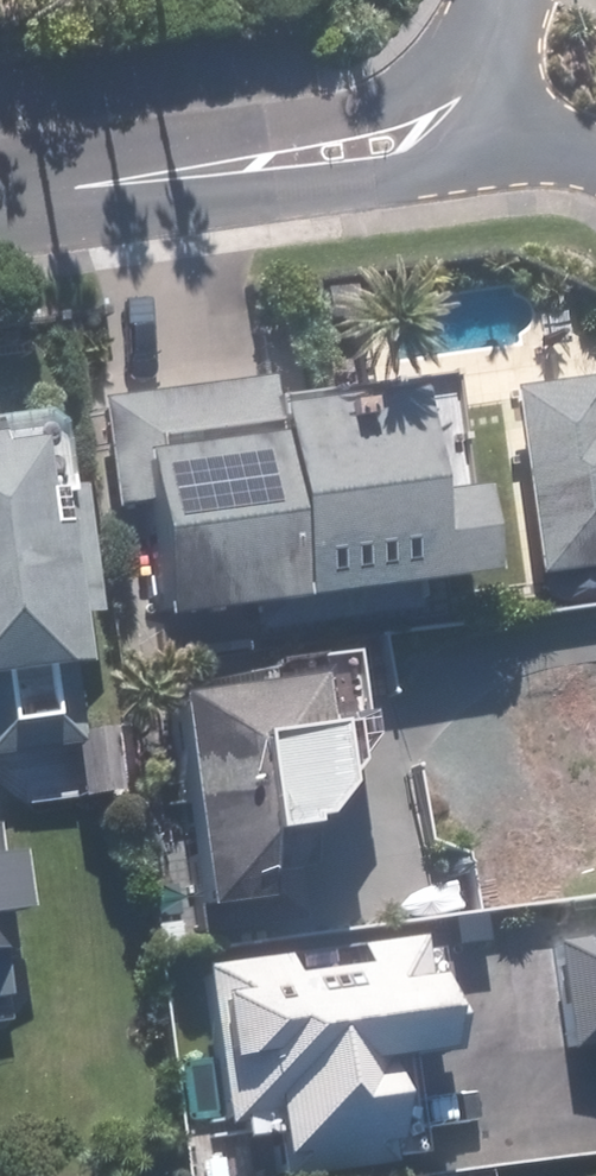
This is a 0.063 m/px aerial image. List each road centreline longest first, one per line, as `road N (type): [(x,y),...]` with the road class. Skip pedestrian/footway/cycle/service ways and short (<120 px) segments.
road 1 (residential): [(475,88),(438,127),(349,149),(0,201)]
road 2 (residential): [(475,88),(595,161)]

